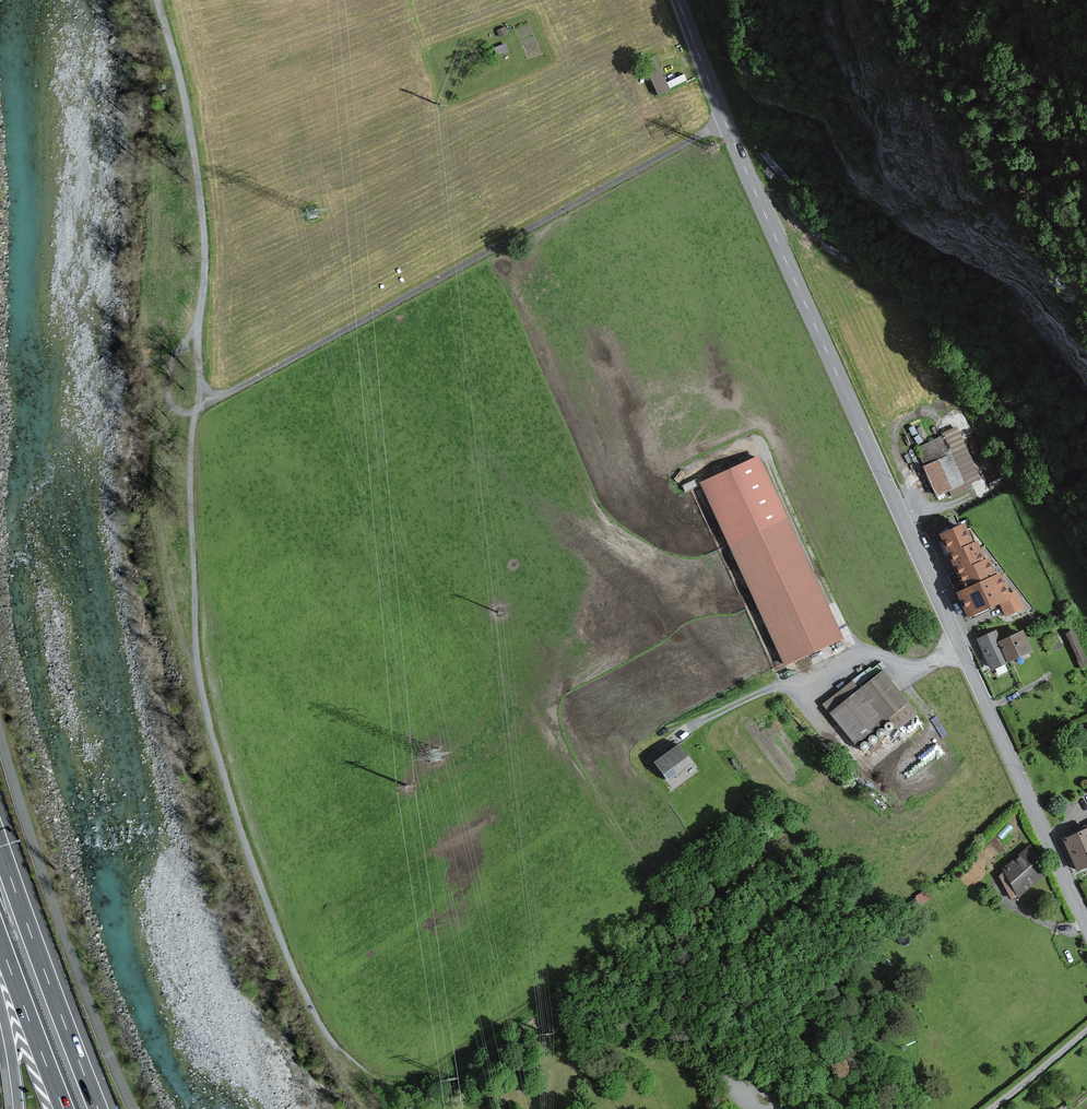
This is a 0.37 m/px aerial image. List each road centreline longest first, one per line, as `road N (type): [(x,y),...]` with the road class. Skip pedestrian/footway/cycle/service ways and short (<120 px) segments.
road 1 (tertiary): [(1086,929),(725,122),(678,0)]
road 2 (track): [(725,122),(215,395),(198,354),(205,267),(197,171),(156,0)]
road 3 (track): [(207,390),(195,416),(189,473),(197,660),(211,733),(263,894),(292,967),(340,1049),(380,1080),(409,1083),(470,1069)]
road 4 (track): [(959,649),(923,665),(852,656),(678,736)]
road 5 (motorway): [(98,1108),(0,846)]
road 6 (motorway): [(0,942),(63,1108)]

